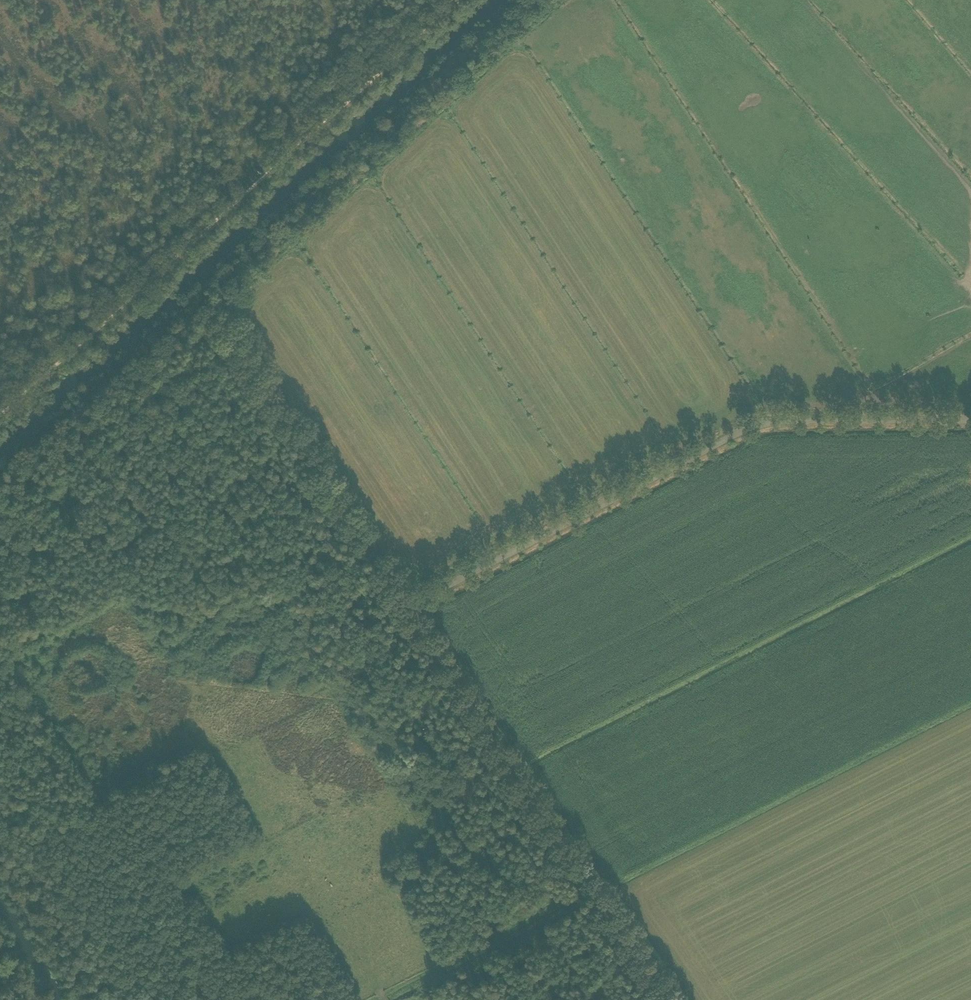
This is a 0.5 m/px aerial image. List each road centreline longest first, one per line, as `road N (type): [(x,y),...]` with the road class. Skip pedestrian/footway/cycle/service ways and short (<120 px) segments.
road 1 (unclassified): [(671,999),(416,611),(582,537),(772,431),(970,424)]
road 2 (track): [(0,416),(459,0)]
road 3 (track): [(219,320),(416,611)]

